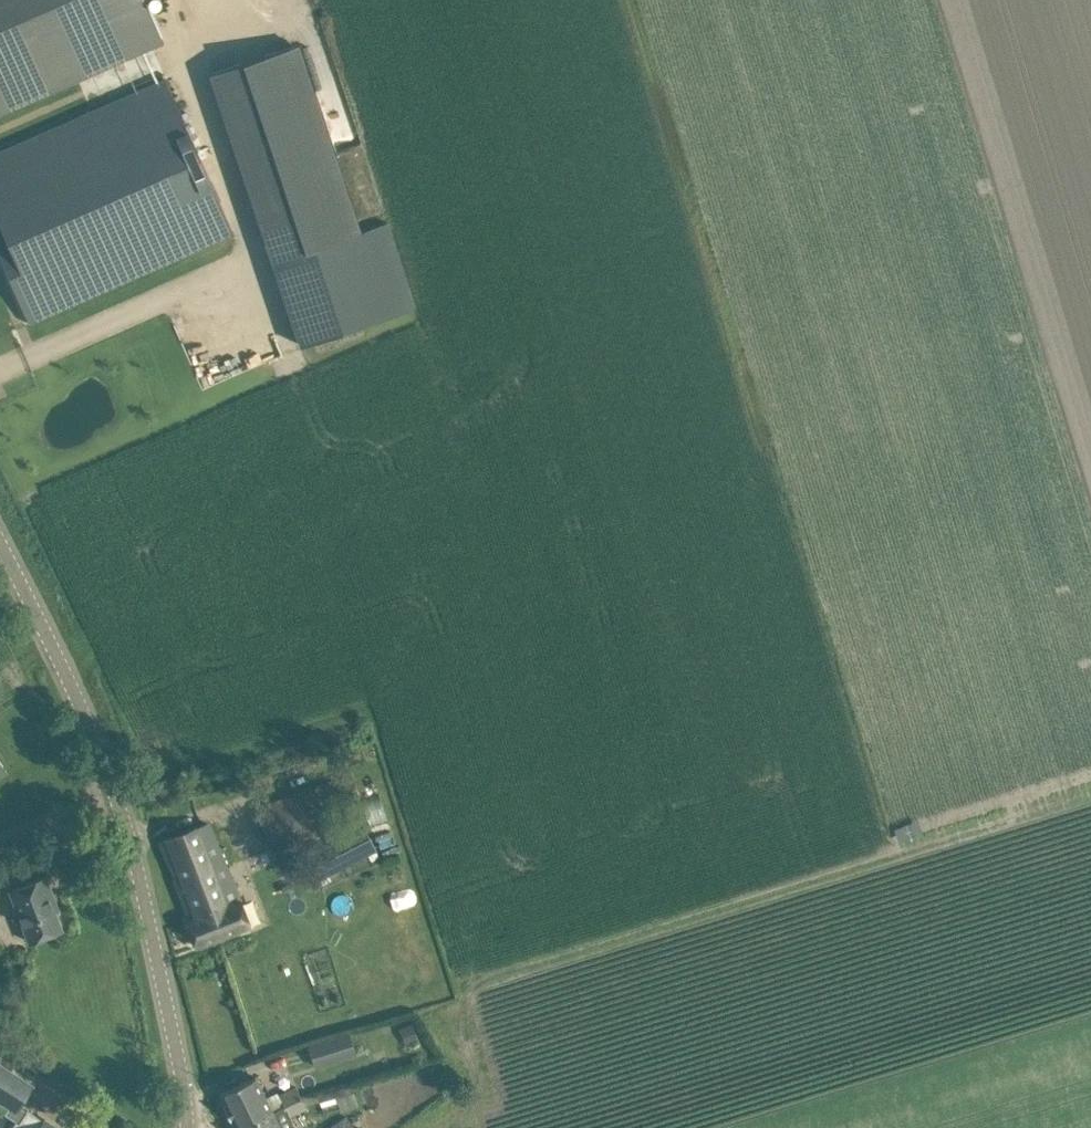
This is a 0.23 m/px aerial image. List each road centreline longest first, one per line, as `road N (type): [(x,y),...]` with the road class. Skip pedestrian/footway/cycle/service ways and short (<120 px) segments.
road 1 (tertiary): [(181,1127),(172,1019),(103,763),(0,551)]

